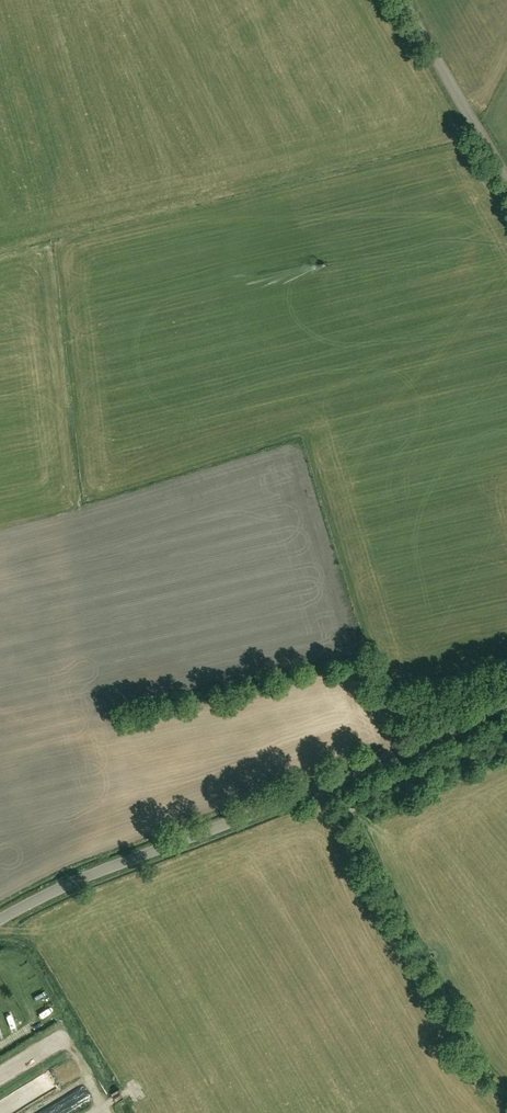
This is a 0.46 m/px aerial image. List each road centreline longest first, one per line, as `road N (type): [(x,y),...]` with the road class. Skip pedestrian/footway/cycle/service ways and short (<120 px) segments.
road 1 (unclassified): [(0,923),(125,862),(321,789),(506,706)]
road 2 (unclassified): [(506,177),(405,0)]

